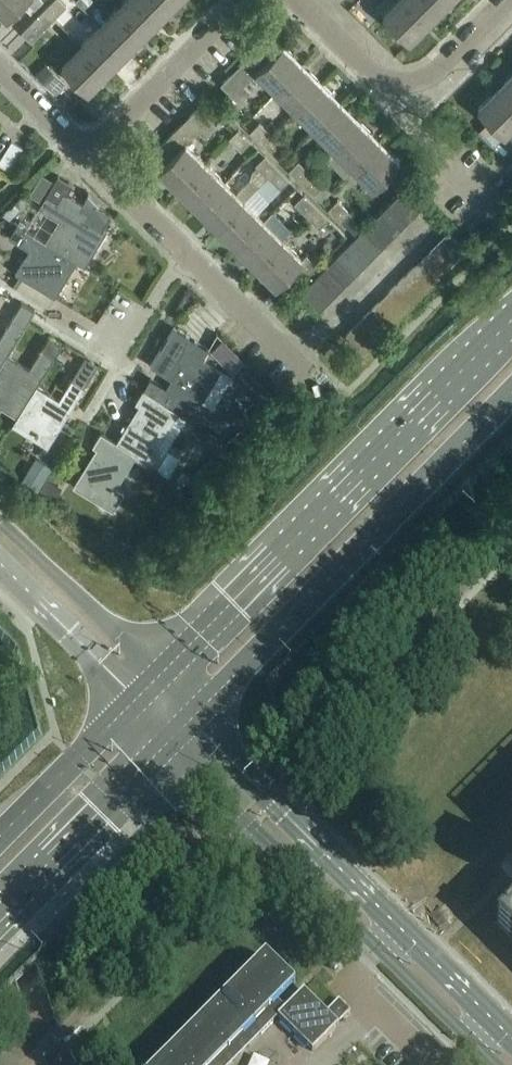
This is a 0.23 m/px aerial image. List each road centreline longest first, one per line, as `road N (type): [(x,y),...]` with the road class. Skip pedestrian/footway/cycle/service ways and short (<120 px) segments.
road 1 (primary): [(511,321),(163,672)]
road 2 (secondary): [(167,743),(495,1064)]
road 3 (primary): [(196,714),(511,394)]
road 4 (secondary): [(511,1029),(196,714)]
road 5 (residential): [(90,156),(293,361)]
road 6 (primary): [(0,912),(167,743)]
road 7 (unclassified): [(163,672),(0,522)]
road 8 (residential): [(90,156),(243,0)]
road 9 (residential): [(293,361),(430,224)]
road 10 (primary): [(131,704),(0,837)]
road 11 (unclassified): [(0,574),(131,704)]
road 12 (residential): [(397,84),(394,112),(492,212)]
road 13 (residential): [(397,84),(430,79),(510,0)]
road 14 (residential): [(298,0),(366,68),(397,84)]
road 15 (residential): [(0,68),(90,156)]

